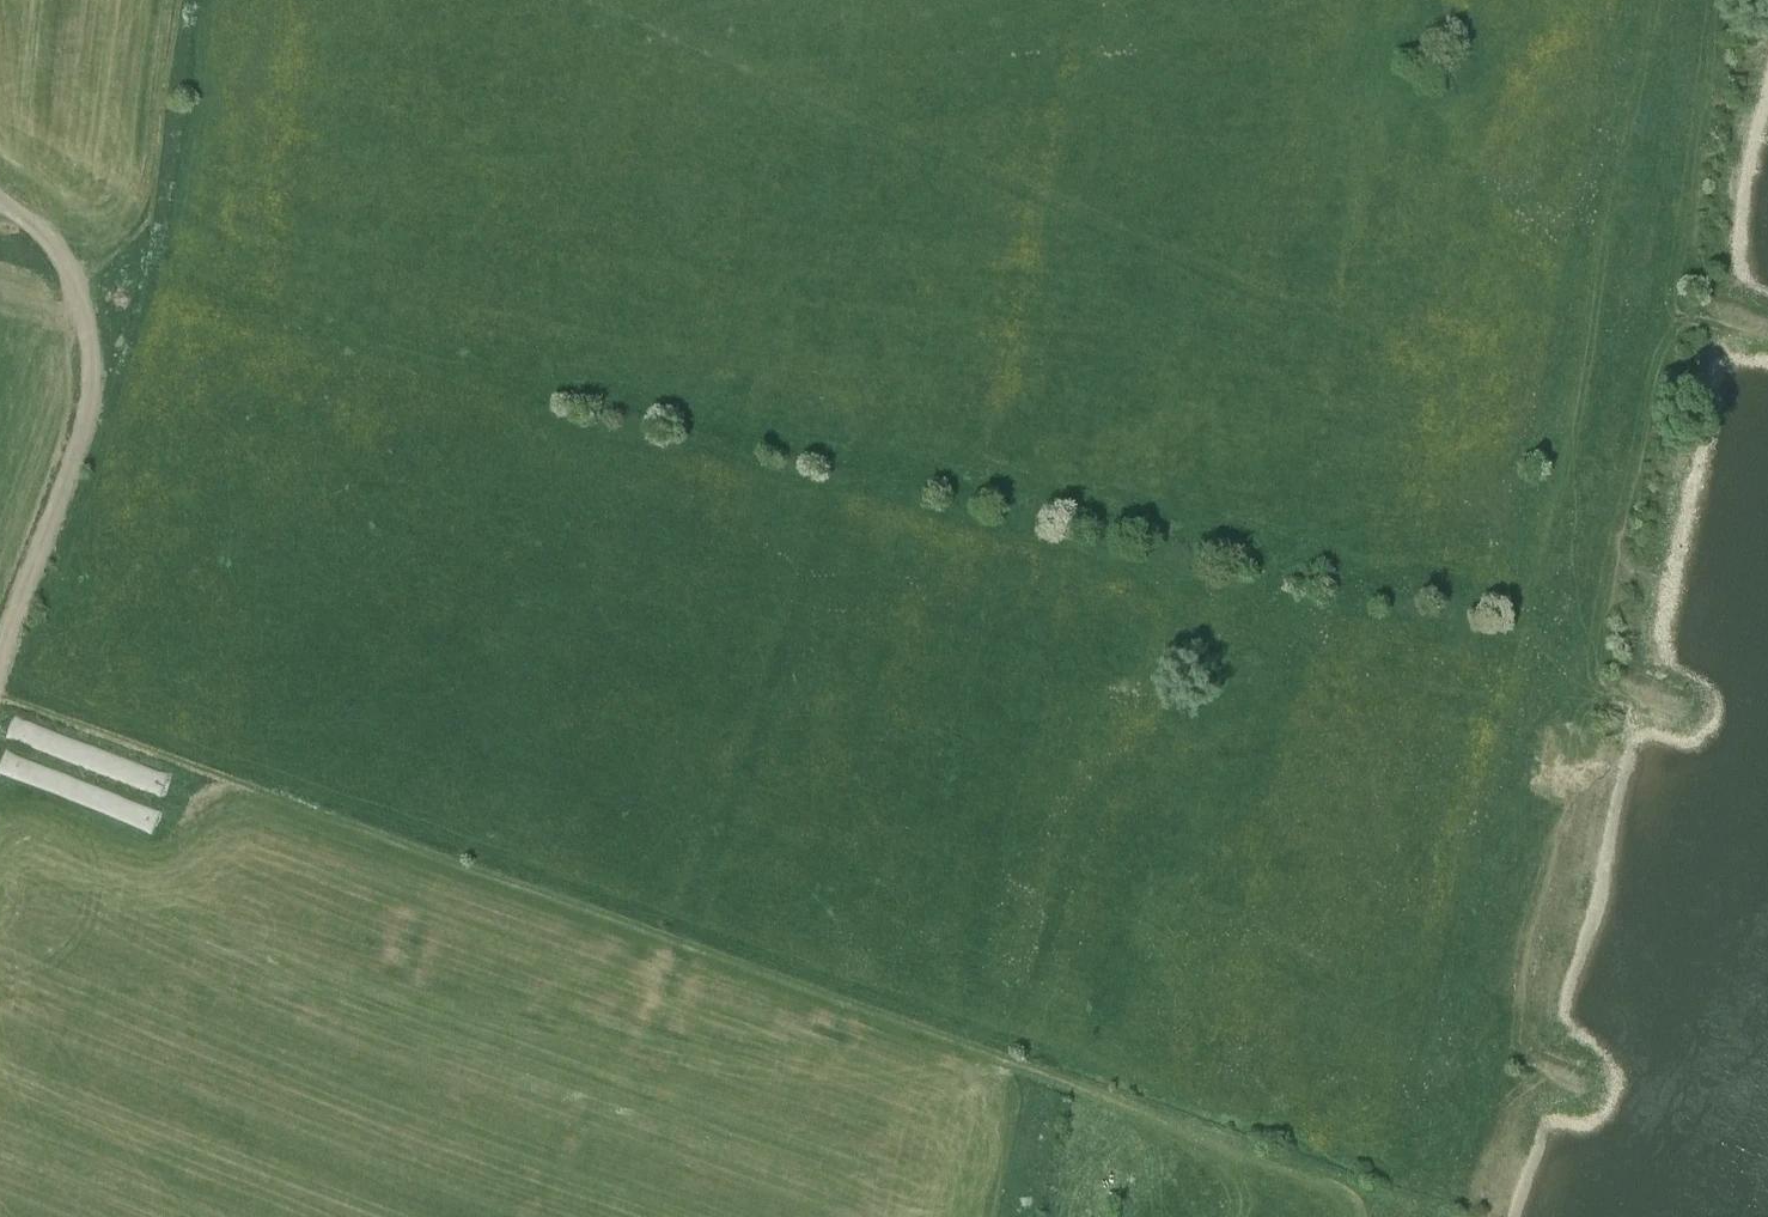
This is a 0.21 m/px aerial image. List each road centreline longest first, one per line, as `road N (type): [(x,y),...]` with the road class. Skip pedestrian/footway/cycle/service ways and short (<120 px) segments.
road 1 (track): [(0,200),(39,222),(53,243),(86,364),(87,400)]

